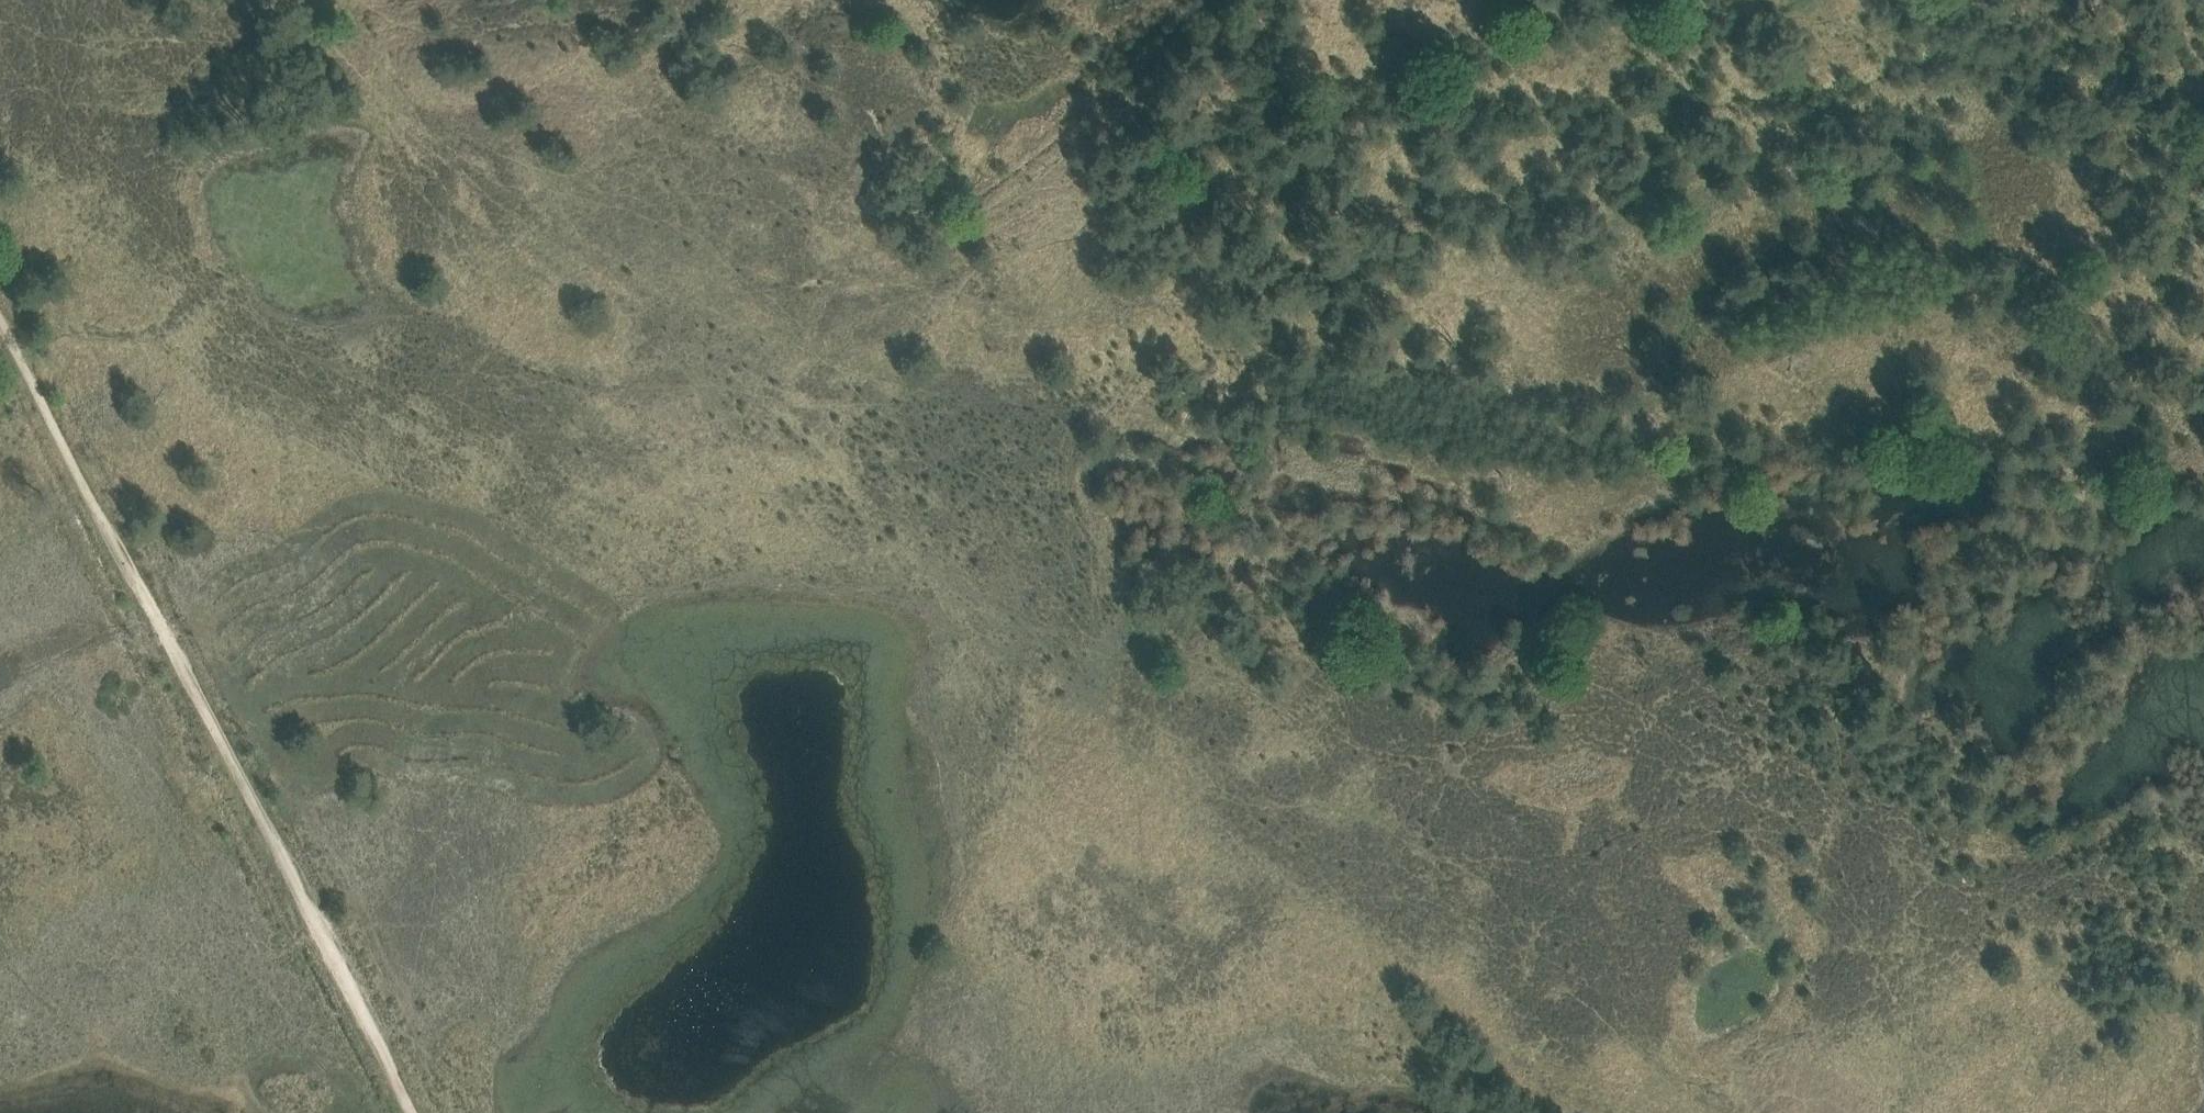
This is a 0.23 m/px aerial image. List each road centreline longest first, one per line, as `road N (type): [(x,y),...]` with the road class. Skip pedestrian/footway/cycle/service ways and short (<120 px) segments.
road 1 (track): [(0,328),(410,1112)]

